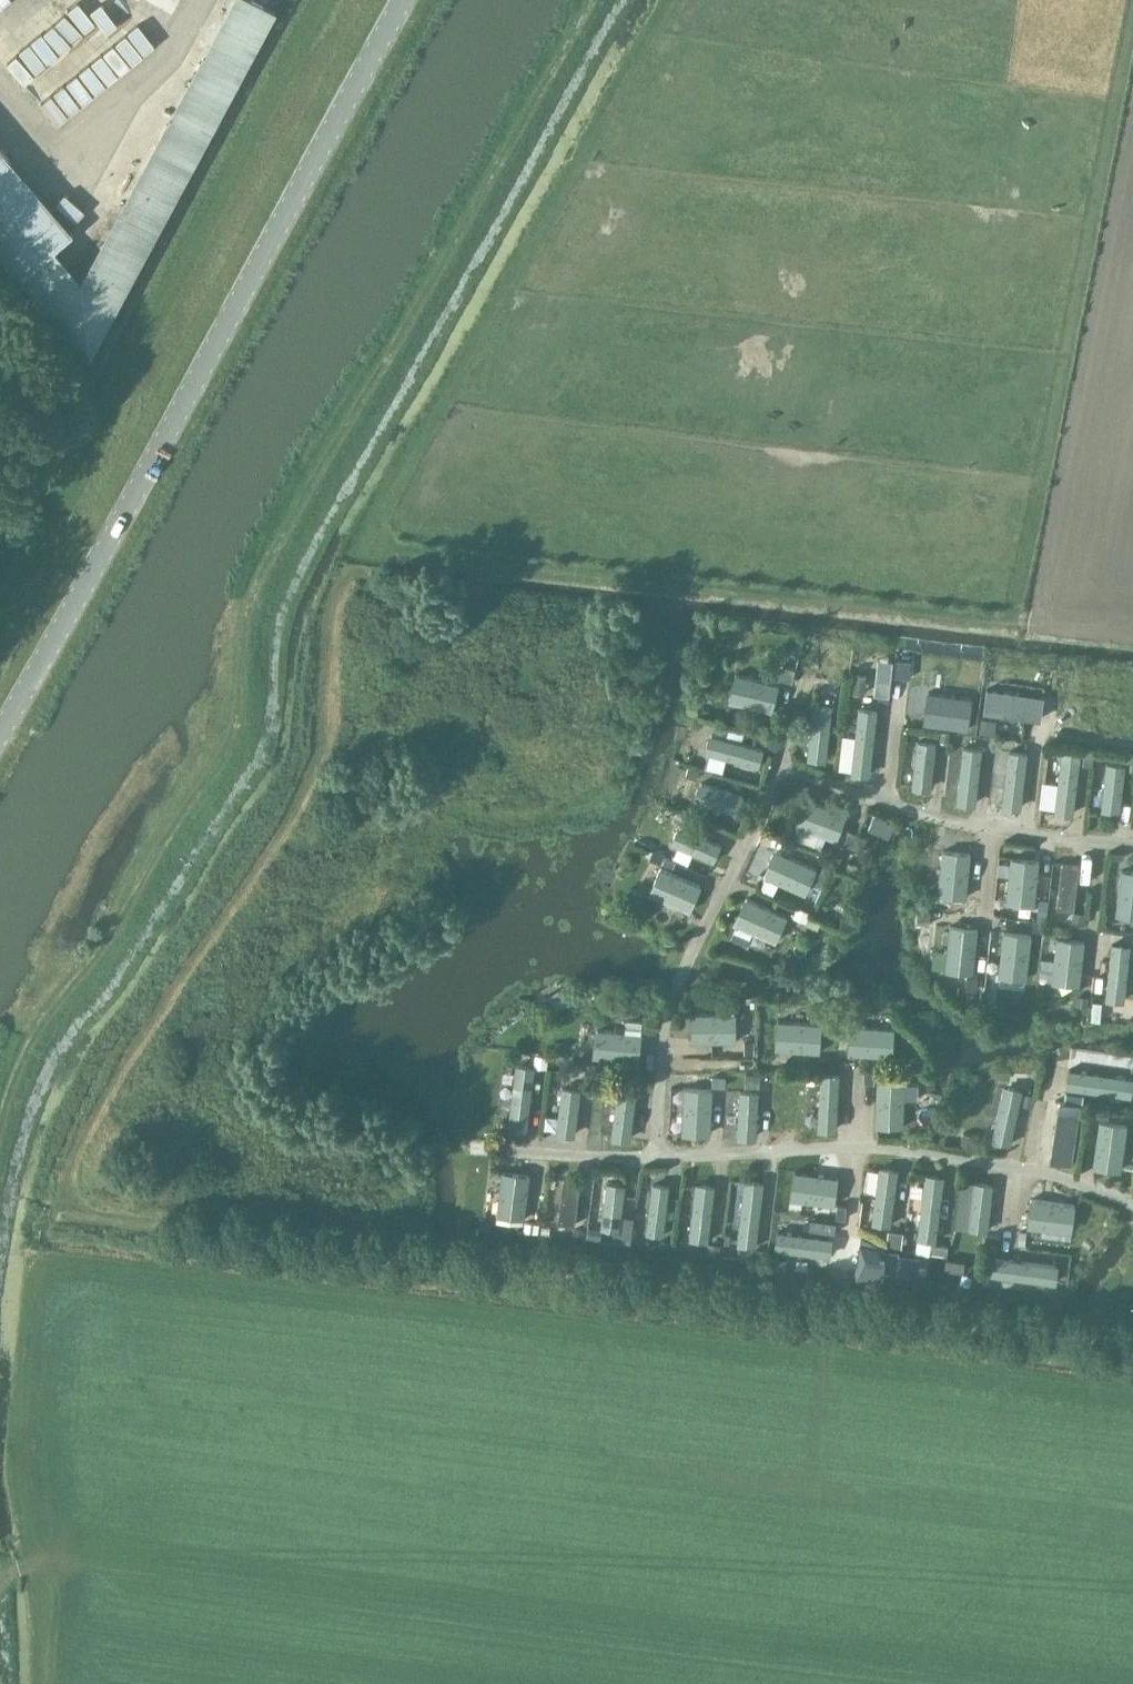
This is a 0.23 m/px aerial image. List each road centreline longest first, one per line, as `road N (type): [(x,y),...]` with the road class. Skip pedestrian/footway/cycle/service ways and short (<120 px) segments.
road 1 (unclassified): [(0,741),(407,0)]

